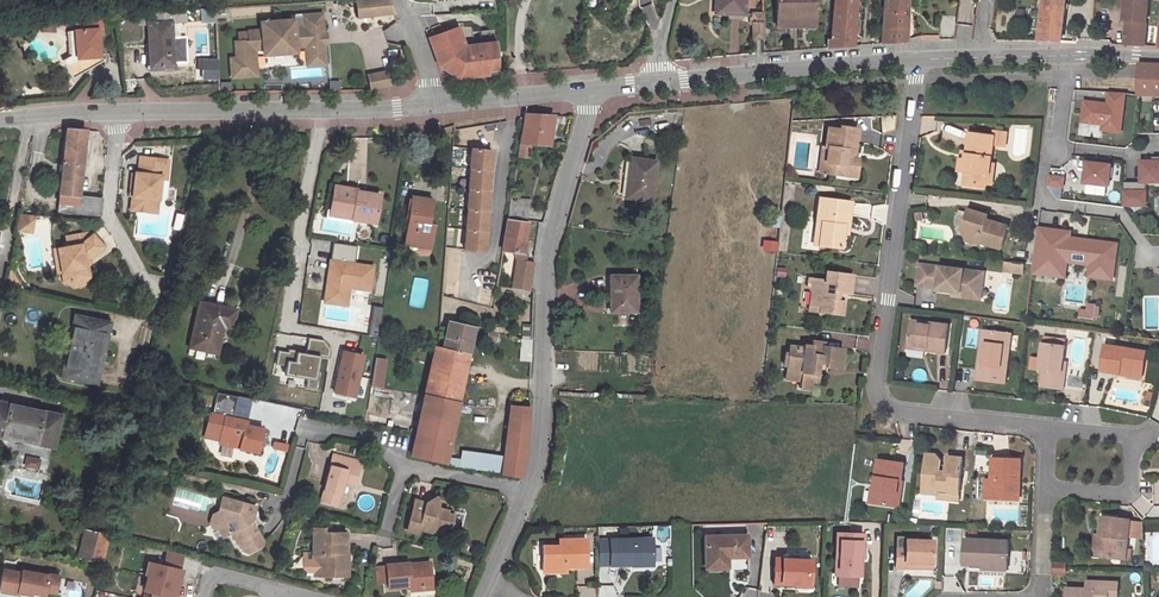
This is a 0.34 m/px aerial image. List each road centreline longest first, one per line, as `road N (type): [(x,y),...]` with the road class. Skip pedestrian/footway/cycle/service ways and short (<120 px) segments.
road 1 (residential): [(918,64),(882,400),(892,412),(1048,429),(1046,516)]
road 2 (residential): [(435,107),(0,119)]
road 3 (residential): [(587,91),(545,258),(539,441),(529,491)]
road 4 (residential): [(918,64),(661,85)]
road 5 (residential): [(308,424),(381,439),(404,464),(529,491)]
road 6 (residential): [(1158,56),(981,59)]
road 7 (residential): [(587,91),(435,107)]

